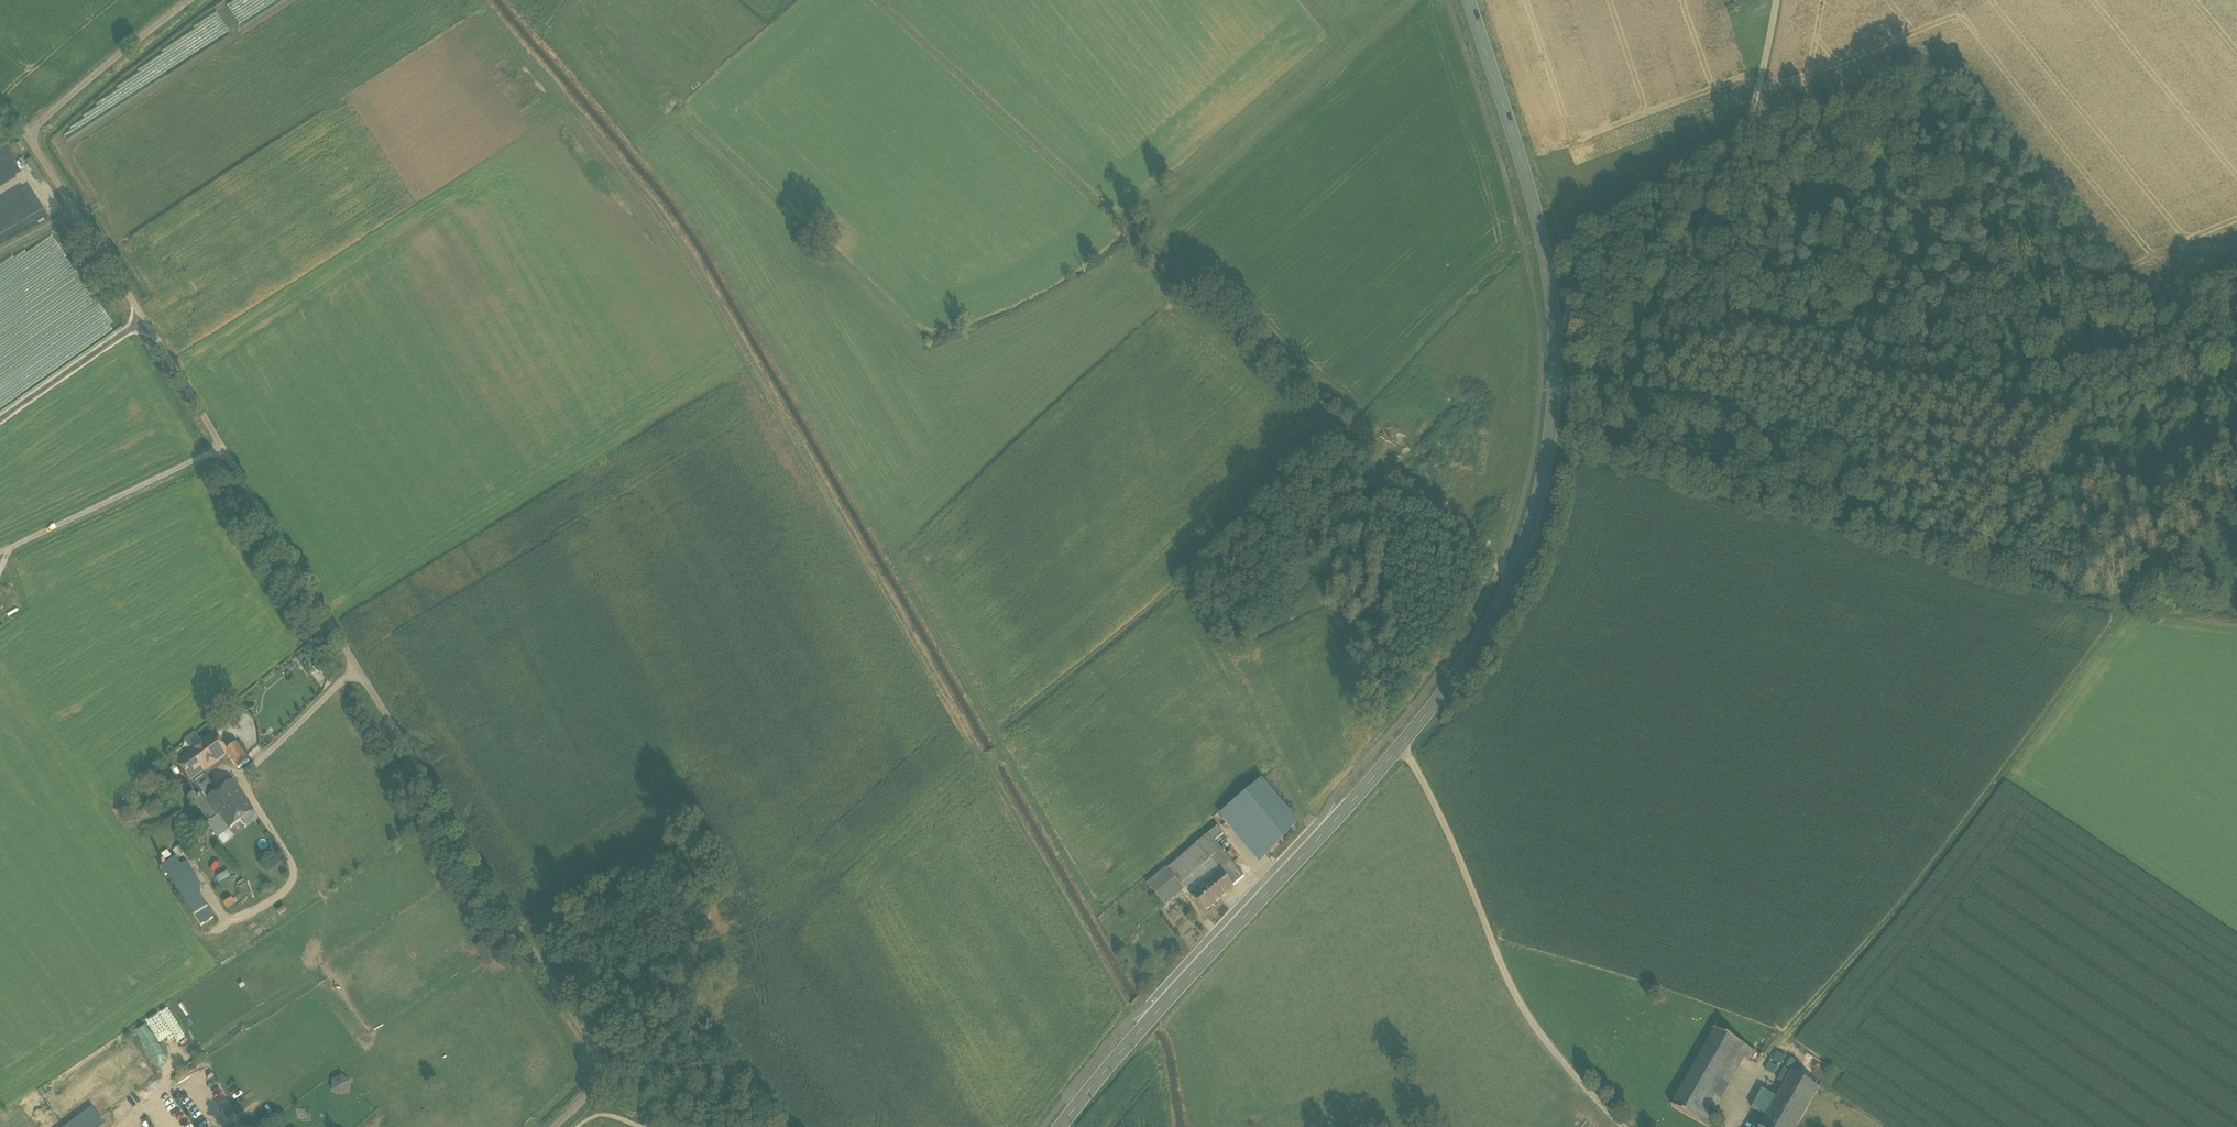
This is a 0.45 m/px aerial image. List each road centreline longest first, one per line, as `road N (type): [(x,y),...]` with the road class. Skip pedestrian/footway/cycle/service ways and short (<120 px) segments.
road 1 (unclassified): [(27,136),(595,1049),(596,1084),(550,1126)]
road 2 (track): [(875,0),(1512,576)]
road 3 (tertiary): [(1398,747),(1060,1126)]
road 4 (unclassified): [(1778,0),(1754,106),(1719,202),(1654,328),(1553,410)]
road 5 (unclassified): [(1398,747),(1515,995),(1572,1073),(1628,1126)]
road 6 (tertiary): [(1469,0),(1546,256),(1553,410)]
road 7 (tertiary): [(1553,410),(1535,507),(1512,576),(1462,668),(1398,747)]
road 8 (track): [(359,668),(250,779),(293,873),(291,886),(228,923)]
road 9 (unclassified): [(191,0),(27,136)]
road 10 (track): [(0,421),(145,321)]

